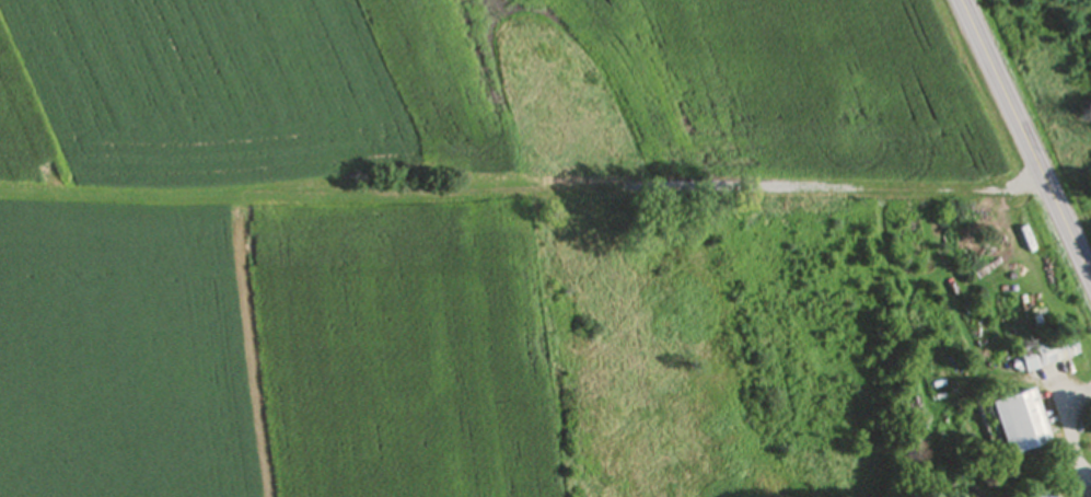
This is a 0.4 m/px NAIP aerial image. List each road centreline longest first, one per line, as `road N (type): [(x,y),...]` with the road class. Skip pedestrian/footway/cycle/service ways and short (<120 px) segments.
road 1 (secondary): [(1090,264),(965,0)]

